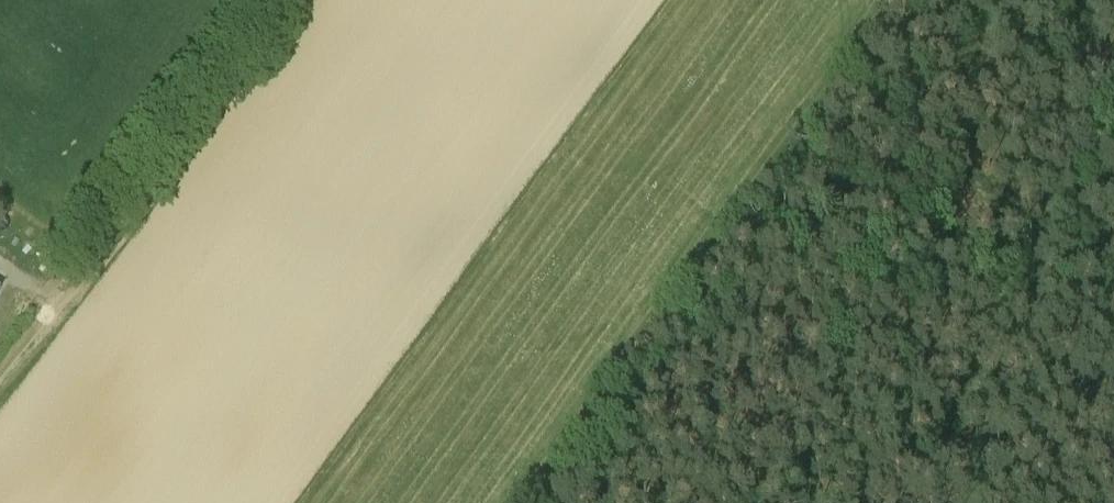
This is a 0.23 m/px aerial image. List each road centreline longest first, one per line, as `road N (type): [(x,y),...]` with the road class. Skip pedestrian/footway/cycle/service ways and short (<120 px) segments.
road 1 (track): [(307,0),(0,393)]
road 2 (track): [(1012,0),(1113,77)]

